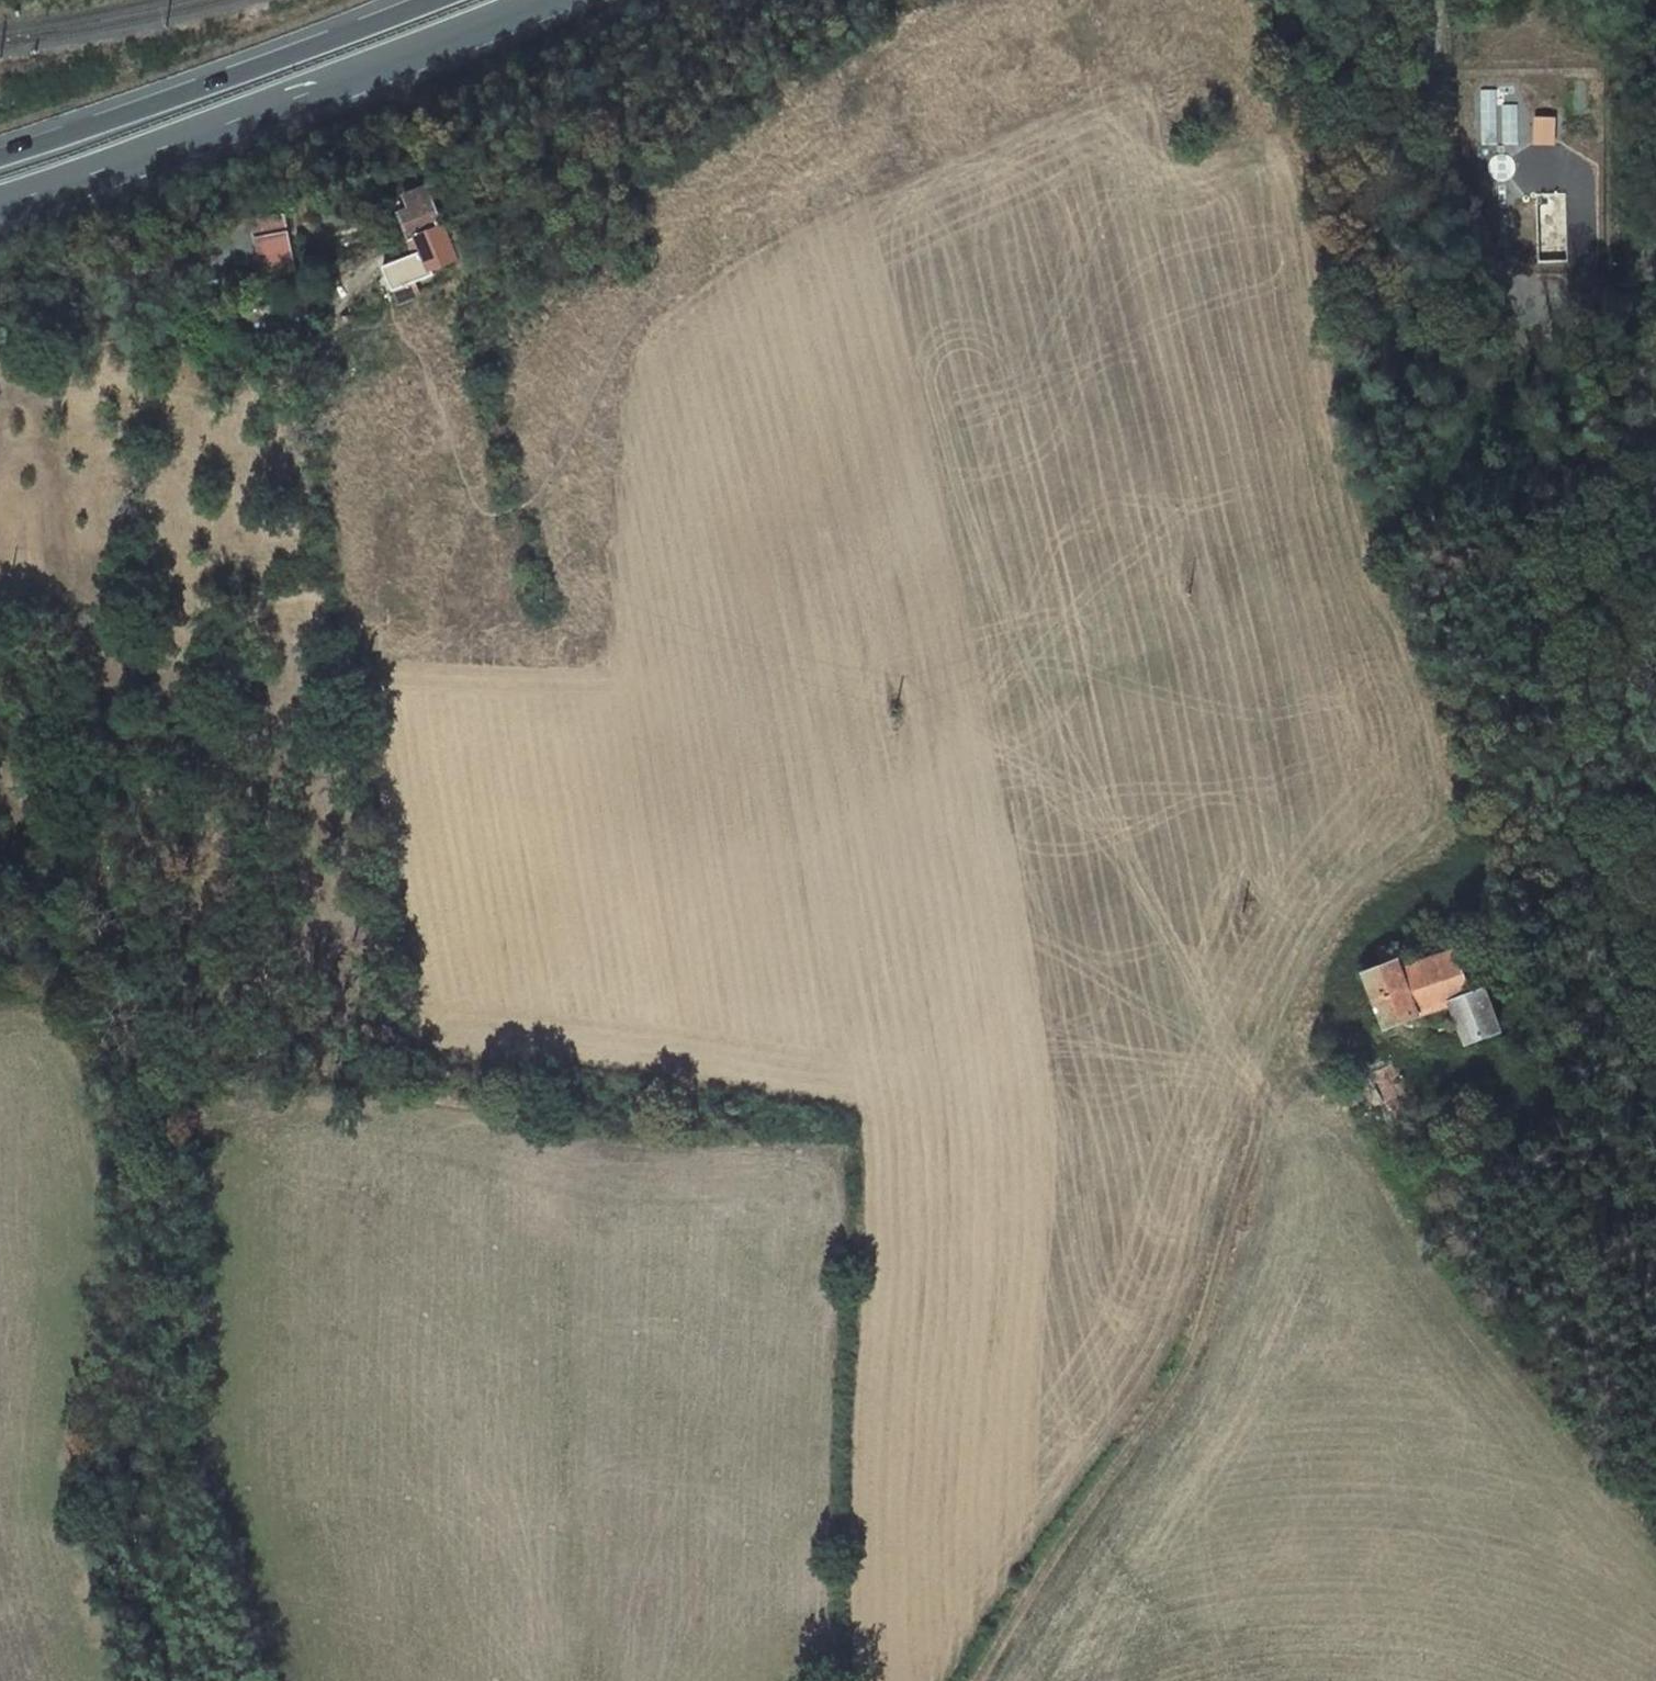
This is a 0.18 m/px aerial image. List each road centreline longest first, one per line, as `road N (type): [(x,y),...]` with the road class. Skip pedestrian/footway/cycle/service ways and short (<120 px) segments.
road 1 (track): [(977,1680),(1148,1431),(1188,1358),(1283,1080)]
road 2 (primary): [(0,201),(111,167),(535,0)]
road 3 (primary): [(429,0),(0,152)]

